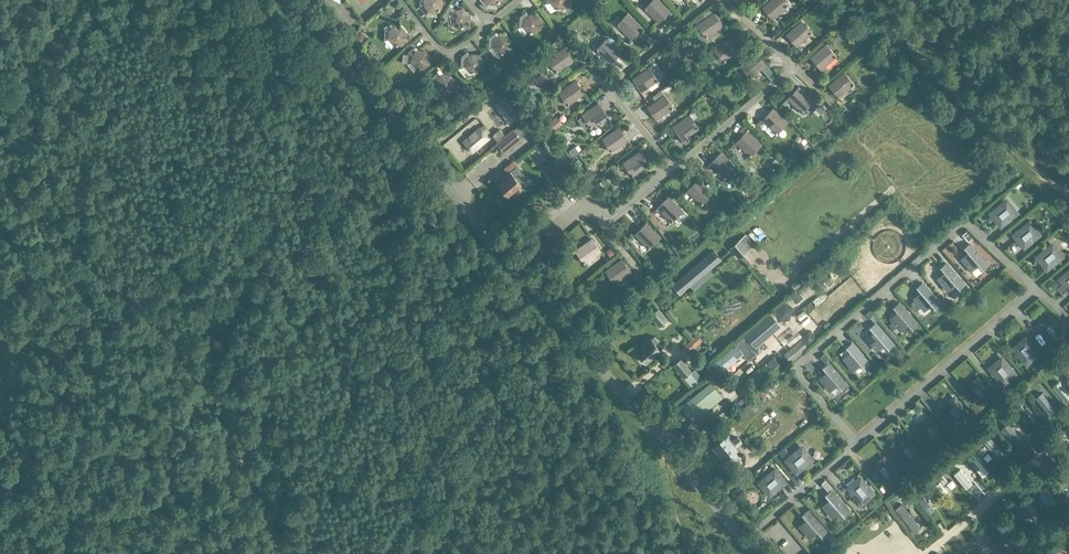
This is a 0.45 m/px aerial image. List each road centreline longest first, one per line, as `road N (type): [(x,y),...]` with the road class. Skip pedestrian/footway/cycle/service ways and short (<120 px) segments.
road 1 (unclassified): [(753,553),(289,0)]

